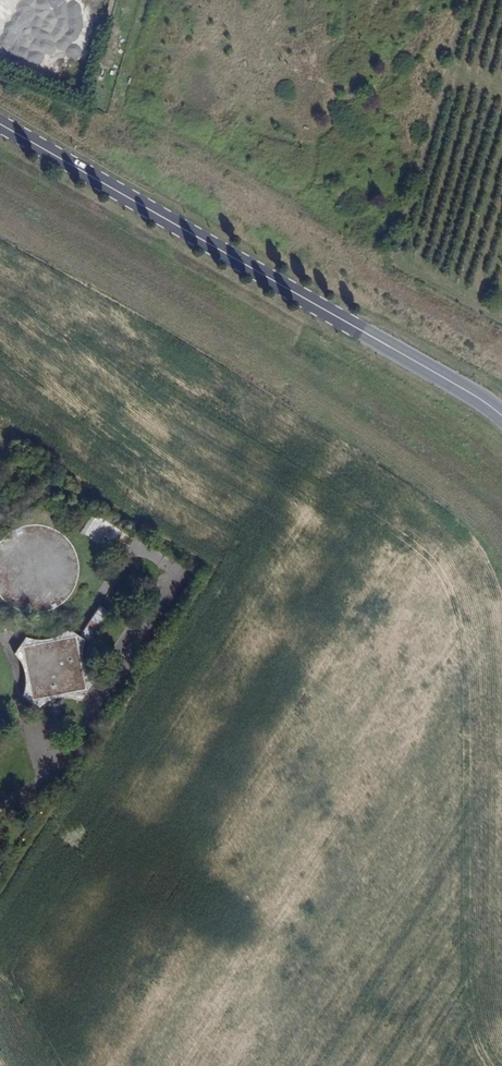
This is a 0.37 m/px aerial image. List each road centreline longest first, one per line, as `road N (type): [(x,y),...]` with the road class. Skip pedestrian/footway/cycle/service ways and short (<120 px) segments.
road 1 (tertiary): [(0,124),(501,412)]

